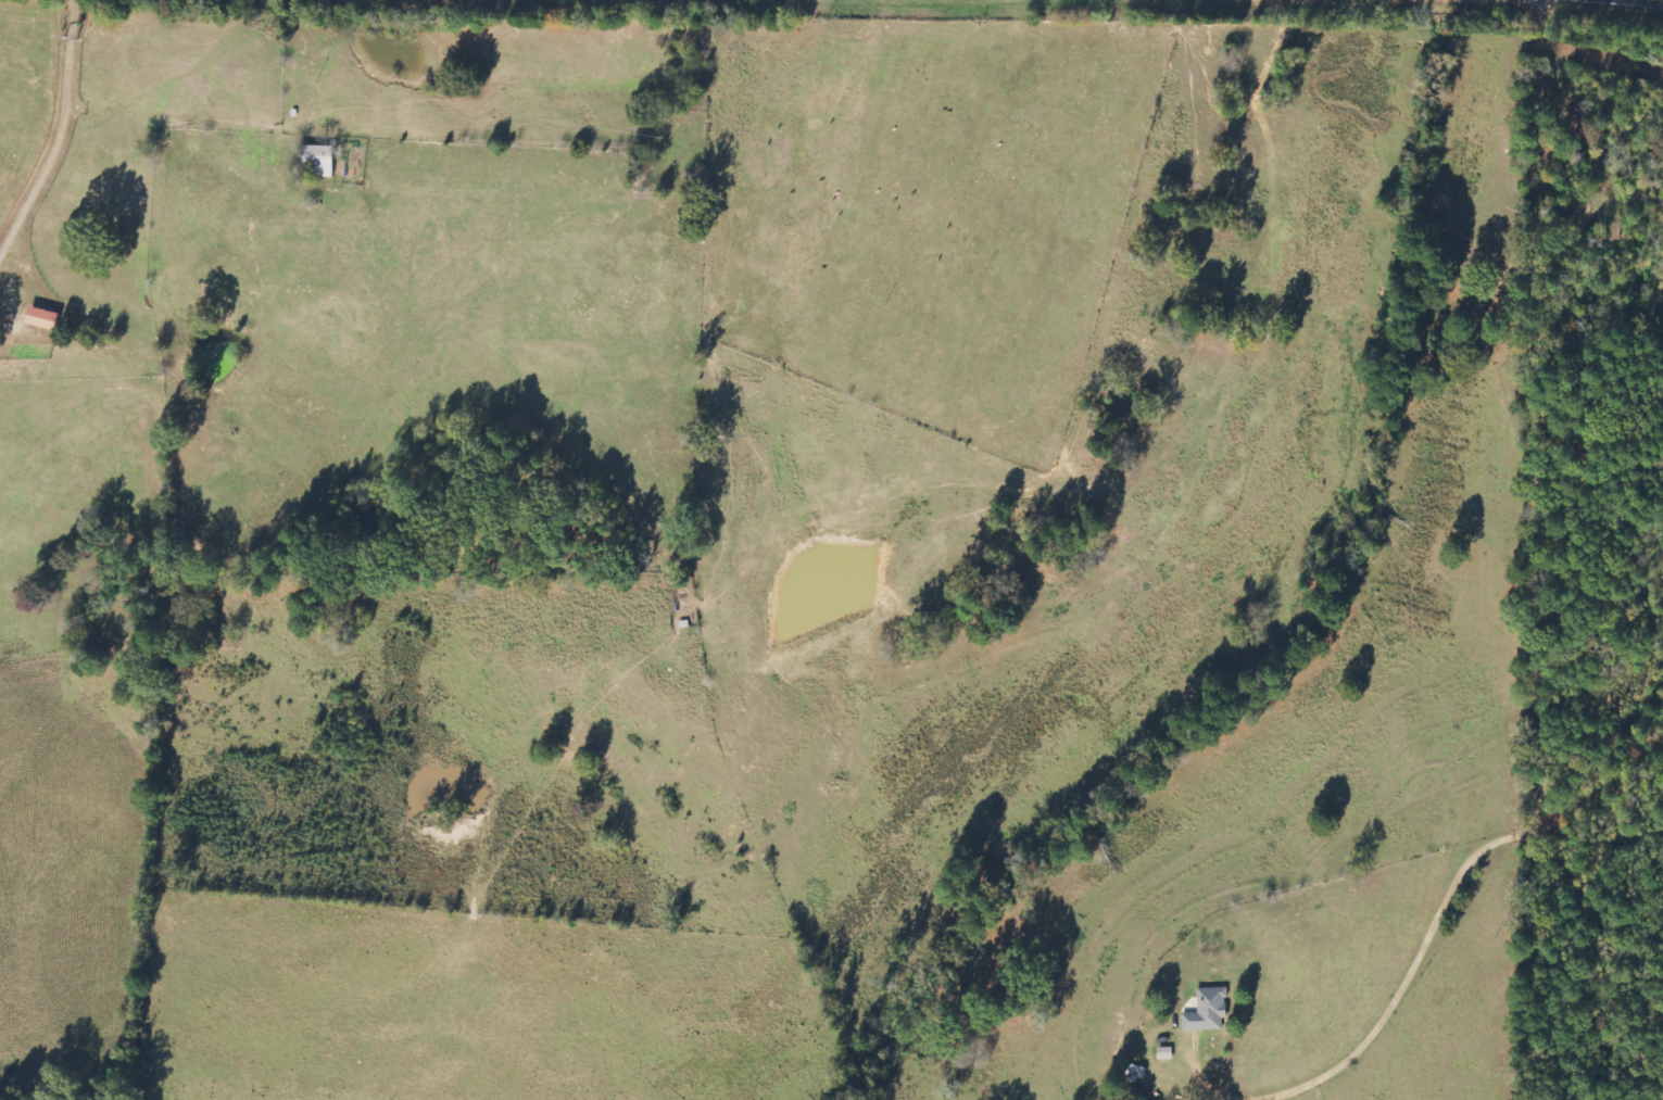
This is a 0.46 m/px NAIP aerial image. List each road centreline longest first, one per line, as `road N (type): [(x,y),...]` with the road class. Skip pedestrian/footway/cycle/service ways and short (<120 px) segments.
road 1 (residential): [(1550,0),(1538,1099)]
road 2 (residential): [(1545,826),(1497,840),(1463,867),(1409,996),(1339,1071),(1295,1085),(1215,1089)]
road 3 (residential): [(79,0),(61,143),(0,248)]

